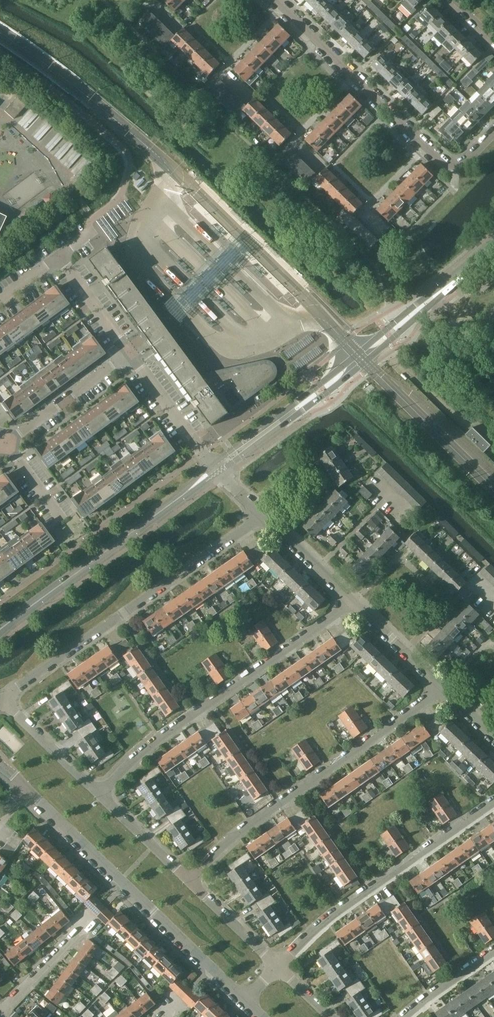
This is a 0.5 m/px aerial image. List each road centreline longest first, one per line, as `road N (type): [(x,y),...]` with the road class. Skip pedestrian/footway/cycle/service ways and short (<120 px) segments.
road 1 (residential): [(2,701),(263,518)]
road 2 (residential): [(98,792),(146,744),(351,603)]
road 3 (unclassified): [(443,692),(246,827),(190,881)]
road 4 (unclassified): [(242,997),(27,789)]
road 5 (unclassified): [(277,966),(321,924),(493,804)]
road 6 (tertiary): [(0,630),(215,469)]
road 7 (residential): [(456,172),(280,0)]
road 8 (tertiary): [(288,416),(369,360),(439,293)]
road 9 (tertiary): [(439,293),(288,416)]
road 10 (residential): [(6,443),(128,354)]
road 11 (residential): [(128,354),(215,469)]
road 12 (residential): [(98,792),(2,701)]
road 13 (unclassified): [(0,1013),(92,918)]
road 14 (unclassified): [(190,881),(98,792)]
road 15 (residential): [(443,692),(351,603)]
road 16 (residential): [(351,603),(263,518)]
road 17 (unclassified): [(277,966),(190,881)]

